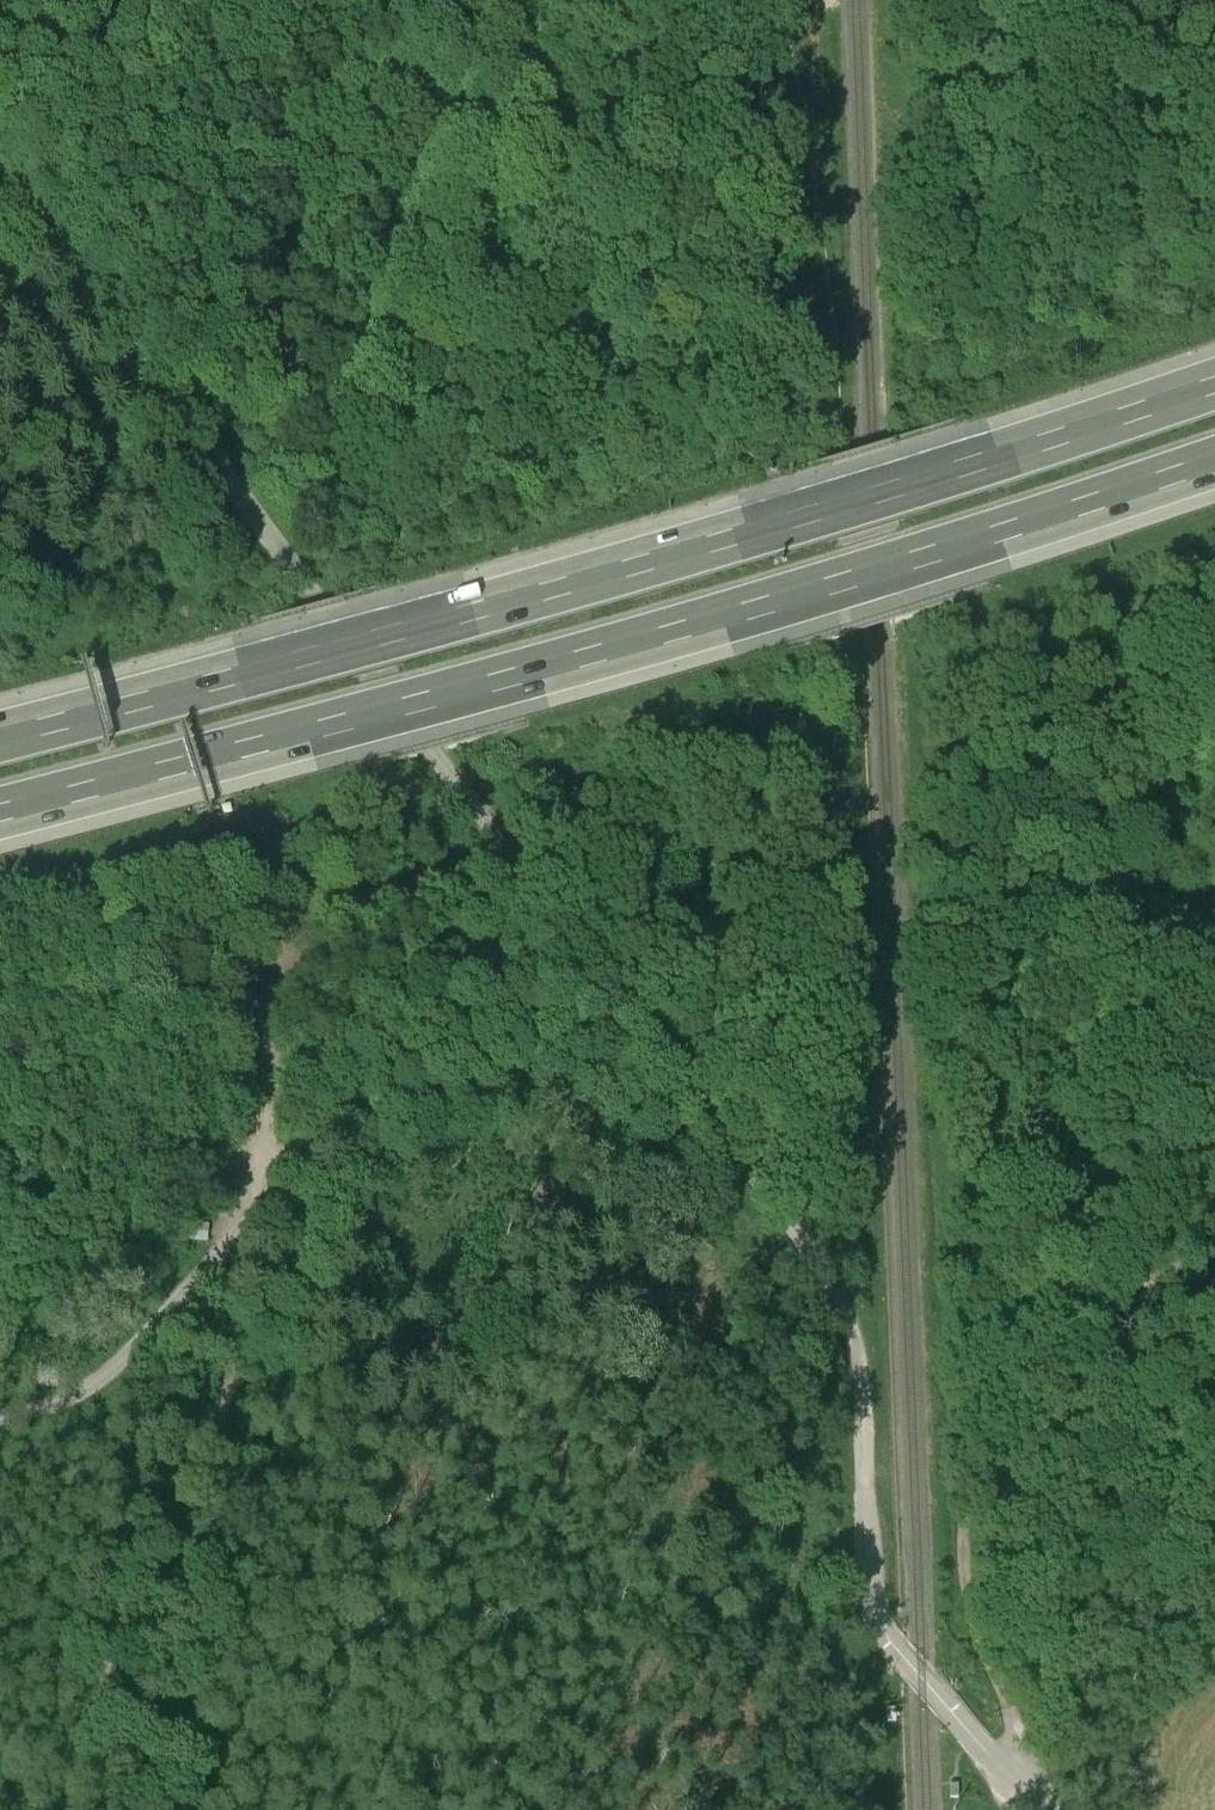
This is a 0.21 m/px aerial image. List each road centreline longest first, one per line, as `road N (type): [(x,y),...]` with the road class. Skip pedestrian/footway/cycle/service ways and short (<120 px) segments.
road 1 (unclassified): [(0,1390),(83,1377),(240,1242),(423,1034),(531,876),(181,426),(0,168)]
road 2 (motorway): [(0,824),(798,609),(1214,472)]
road 3 (motorway): [(1214,379),(777,519),(0,729)]
road 4 (track): [(531,876),(861,1320),(867,1633),(1045,1809)]
road 5 (track): [(1041,1805),(977,1649),(967,1508),(1006,1327),(1214,1253)]
road 6 (track): [(695,59),(635,158),(410,447),(338,485),(206,453)]
road 7 (track): [(240,1242),(181,1809)]

